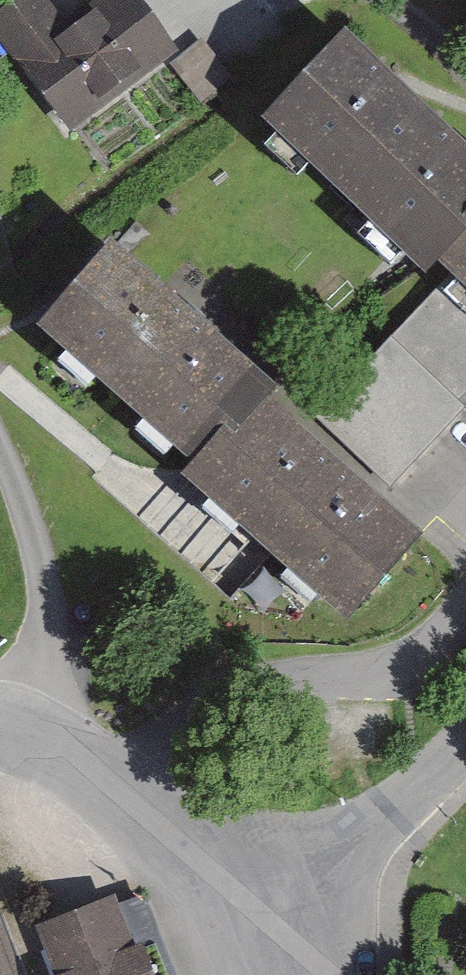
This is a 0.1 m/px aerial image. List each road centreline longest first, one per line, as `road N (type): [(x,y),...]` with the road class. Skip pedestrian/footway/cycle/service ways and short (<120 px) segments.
road 1 (residential): [(0,426),(61,631),(68,732)]
road 2 (tertiary): [(465,742),(260,899)]
road 3 (tertiary): [(260,899),(134,780),(68,732)]

